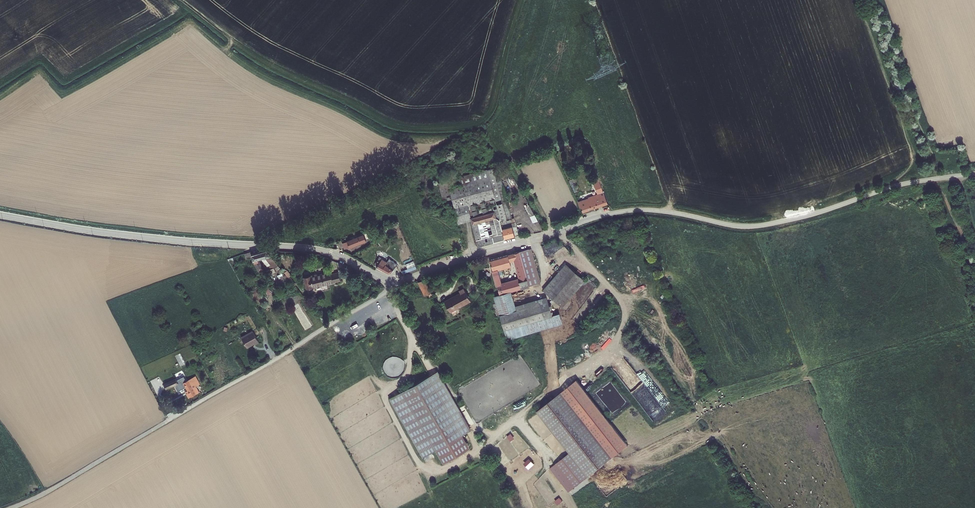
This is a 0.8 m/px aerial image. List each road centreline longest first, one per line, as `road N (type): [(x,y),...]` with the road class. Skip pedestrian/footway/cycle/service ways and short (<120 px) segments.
road 1 (residential): [(0,215),(175,241),(321,250),(391,281),(617,212),(757,226),(860,198)]
road 2 (track): [(558,232),(622,303),(626,320),(610,361),(566,381),(476,453),(429,480),(385,400),(407,376),(411,338),(383,292)]
road 3 (track): [(8,507),(237,383),(397,280)]

